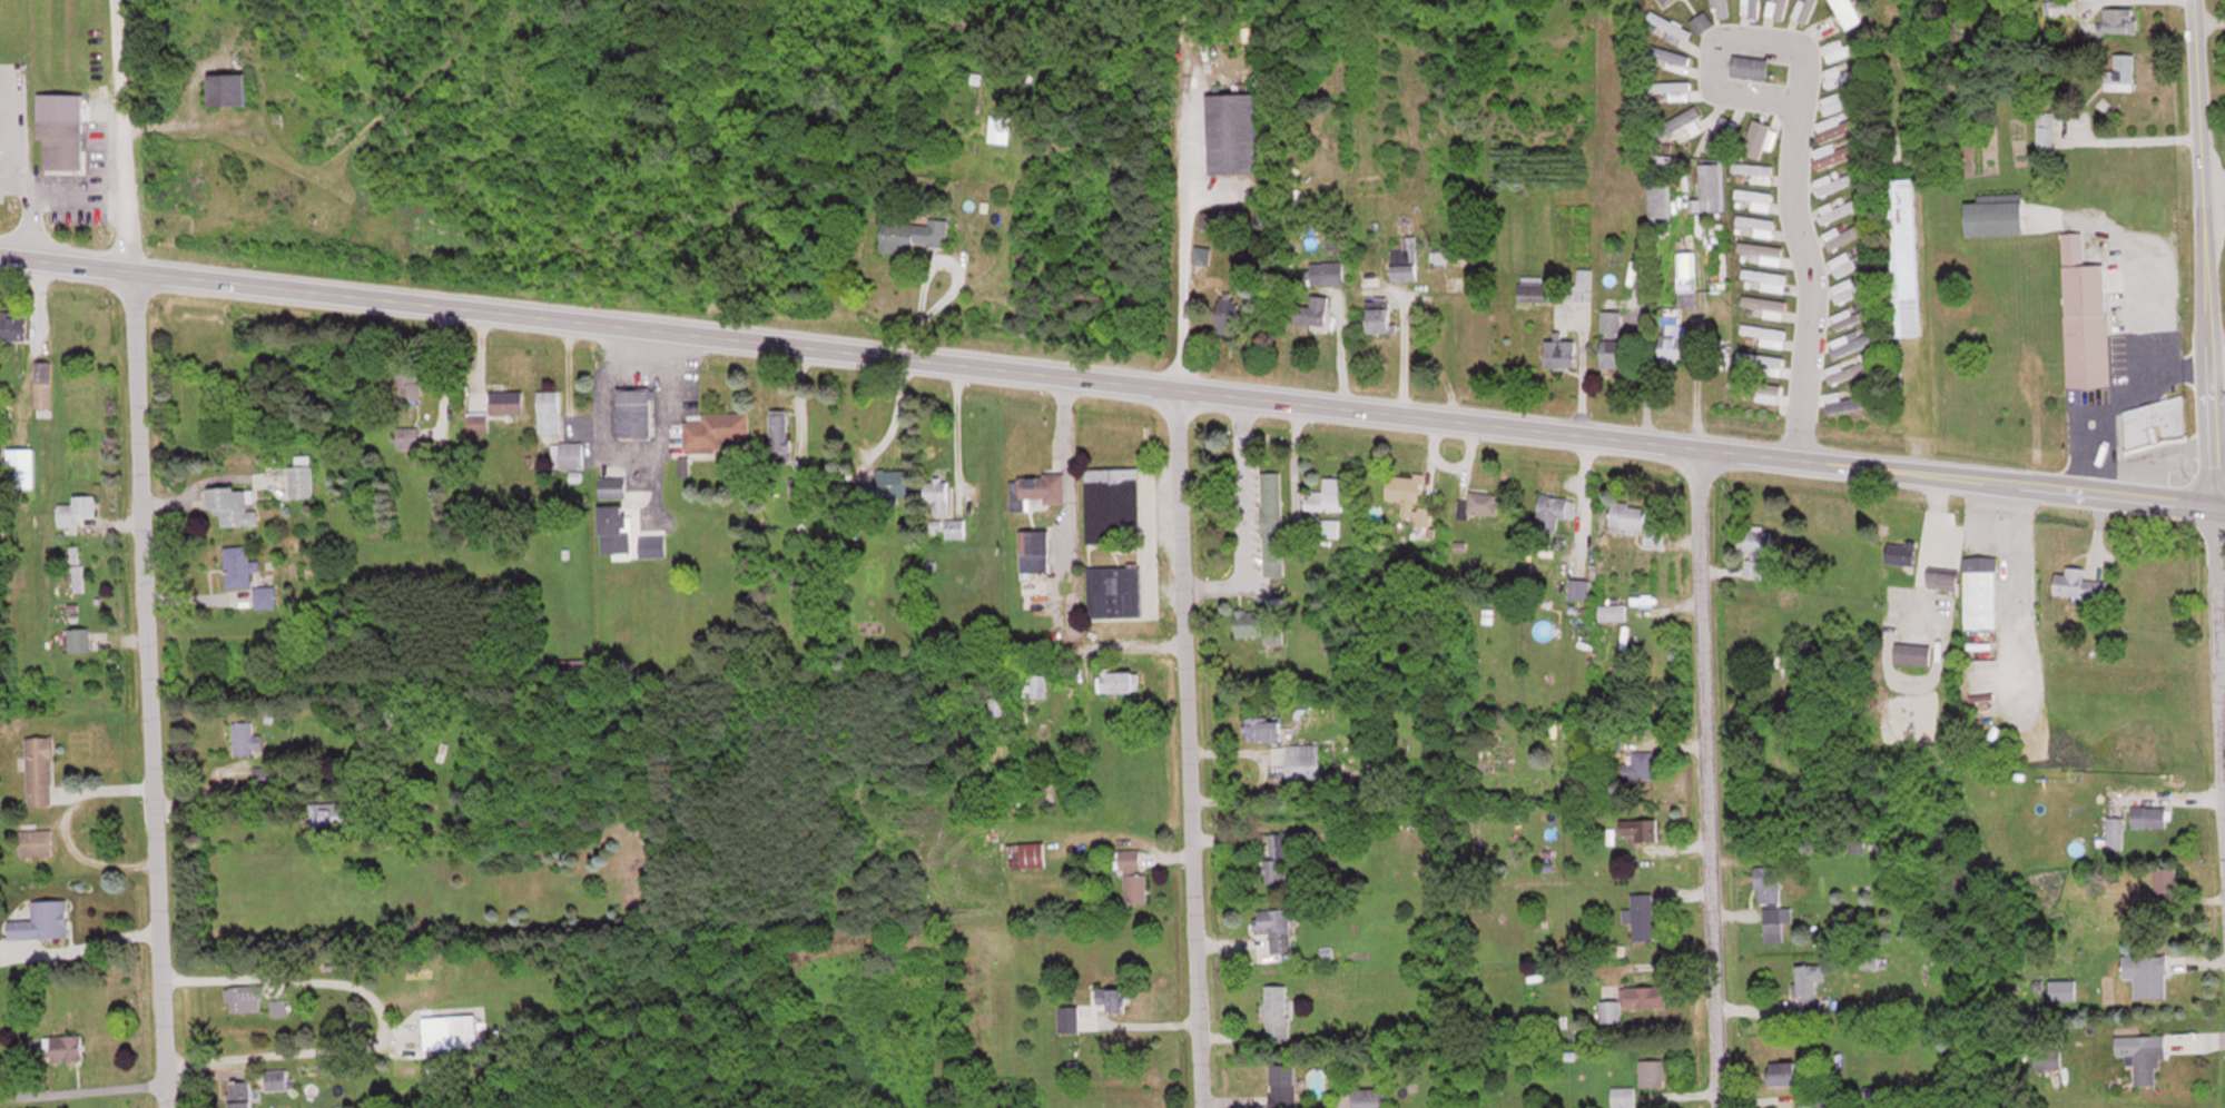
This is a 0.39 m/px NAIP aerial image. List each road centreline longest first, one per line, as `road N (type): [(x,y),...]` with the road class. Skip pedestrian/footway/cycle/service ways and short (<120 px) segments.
road 1 (tertiary): [(0,252),(2224,506)]
road 2 (residential): [(166,1107),(114,0)]
road 3 (residential): [(2224,963),(2190,0)]
road 4 (residential): [(1195,1107),(1171,387)]
road 5 (residential): [(1716,1107),(1694,445)]
road 6 (residential): [(1732,199),(1791,201),(1798,105),(1779,85),(1742,72),(1693,89),(1676,138),(1696,185),(1732,199)]
road 7 (residential): [(1791,457),(1791,201)]

